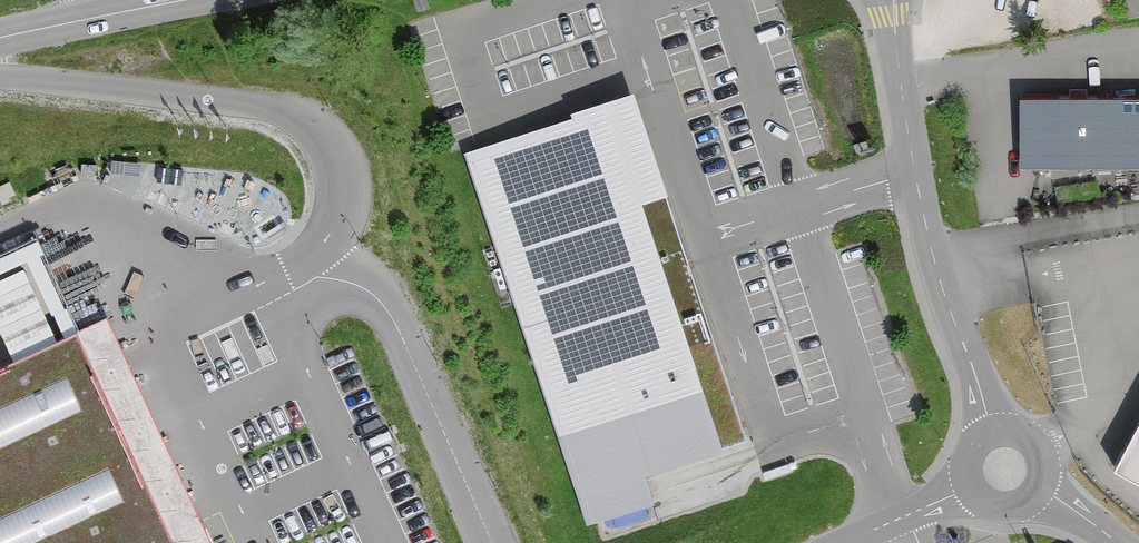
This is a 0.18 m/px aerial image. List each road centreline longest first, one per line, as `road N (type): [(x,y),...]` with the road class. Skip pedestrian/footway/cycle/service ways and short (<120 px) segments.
road 1 (residential): [(889,0),(941,289),(991,438)]
road 2 (residential): [(493,542),(391,318)]
road 3 (residential): [(977,490),(846,542)]
road 4 (secondary): [(0,38),(124,9)]

